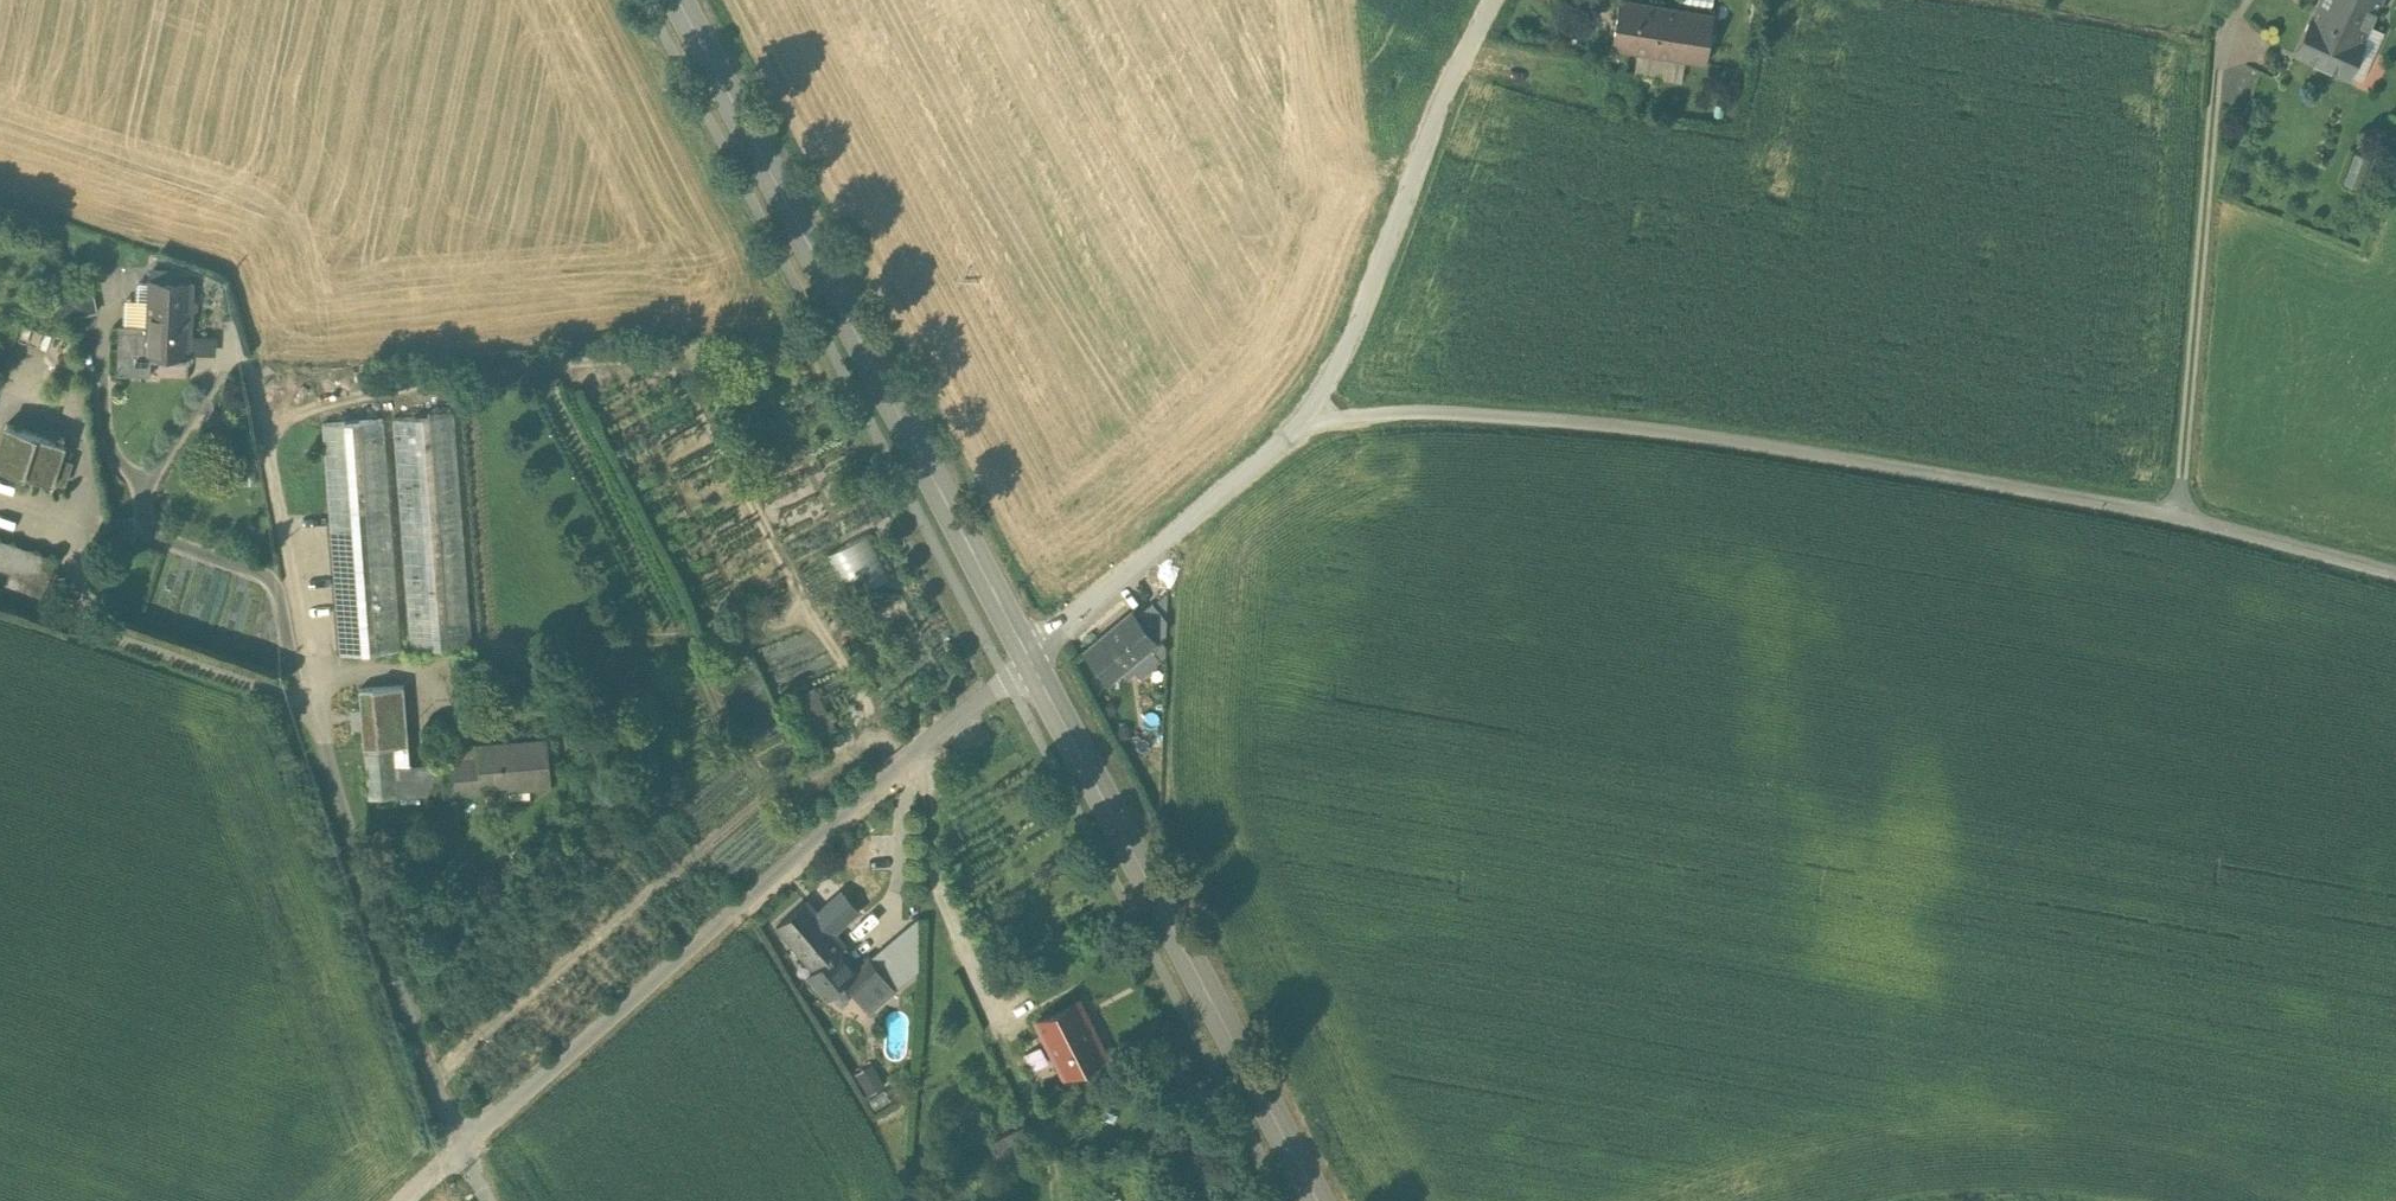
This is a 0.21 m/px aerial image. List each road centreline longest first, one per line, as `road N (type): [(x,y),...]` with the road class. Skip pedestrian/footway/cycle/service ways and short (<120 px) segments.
road 1 (unclassified): [(1308,415),(1411,408),(1653,427),(2178,515),(2395,572)]
road 2 (secondary): [(1028,654),(680,0)]
road 3 (unclassified): [(457,1154),(927,740)]
road 4 (secondary): [(1320,1200),(1028,654)]
road 5 (residential): [(927,740),(937,887),(1061,1154),(1066,1200)]
road 6 (unclassified): [(1494,0),(1440,105),(1352,337),(1308,415)]
road 7 (unclassified): [(1308,415),(1232,489),(1028,654)]
road 8 (unclassified): [(927,740),(1007,680),(1028,654)]

